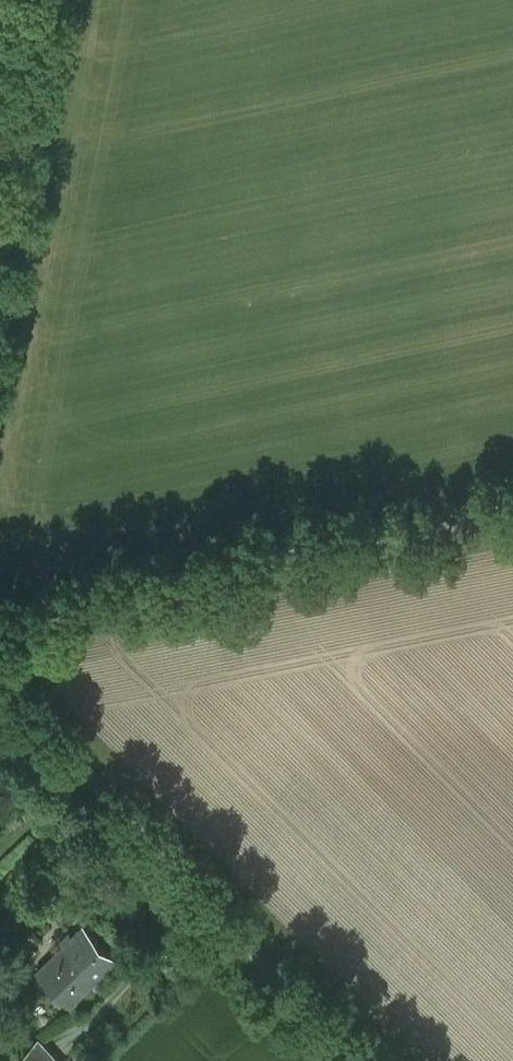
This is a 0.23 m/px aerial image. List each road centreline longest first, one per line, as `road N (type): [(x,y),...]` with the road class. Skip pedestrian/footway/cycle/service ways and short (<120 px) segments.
road 1 (unclassified): [(0,619),(512,510)]
road 2 (unclassified): [(358,1060),(0,697)]
road 3 (track): [(0,298),(55,0)]

